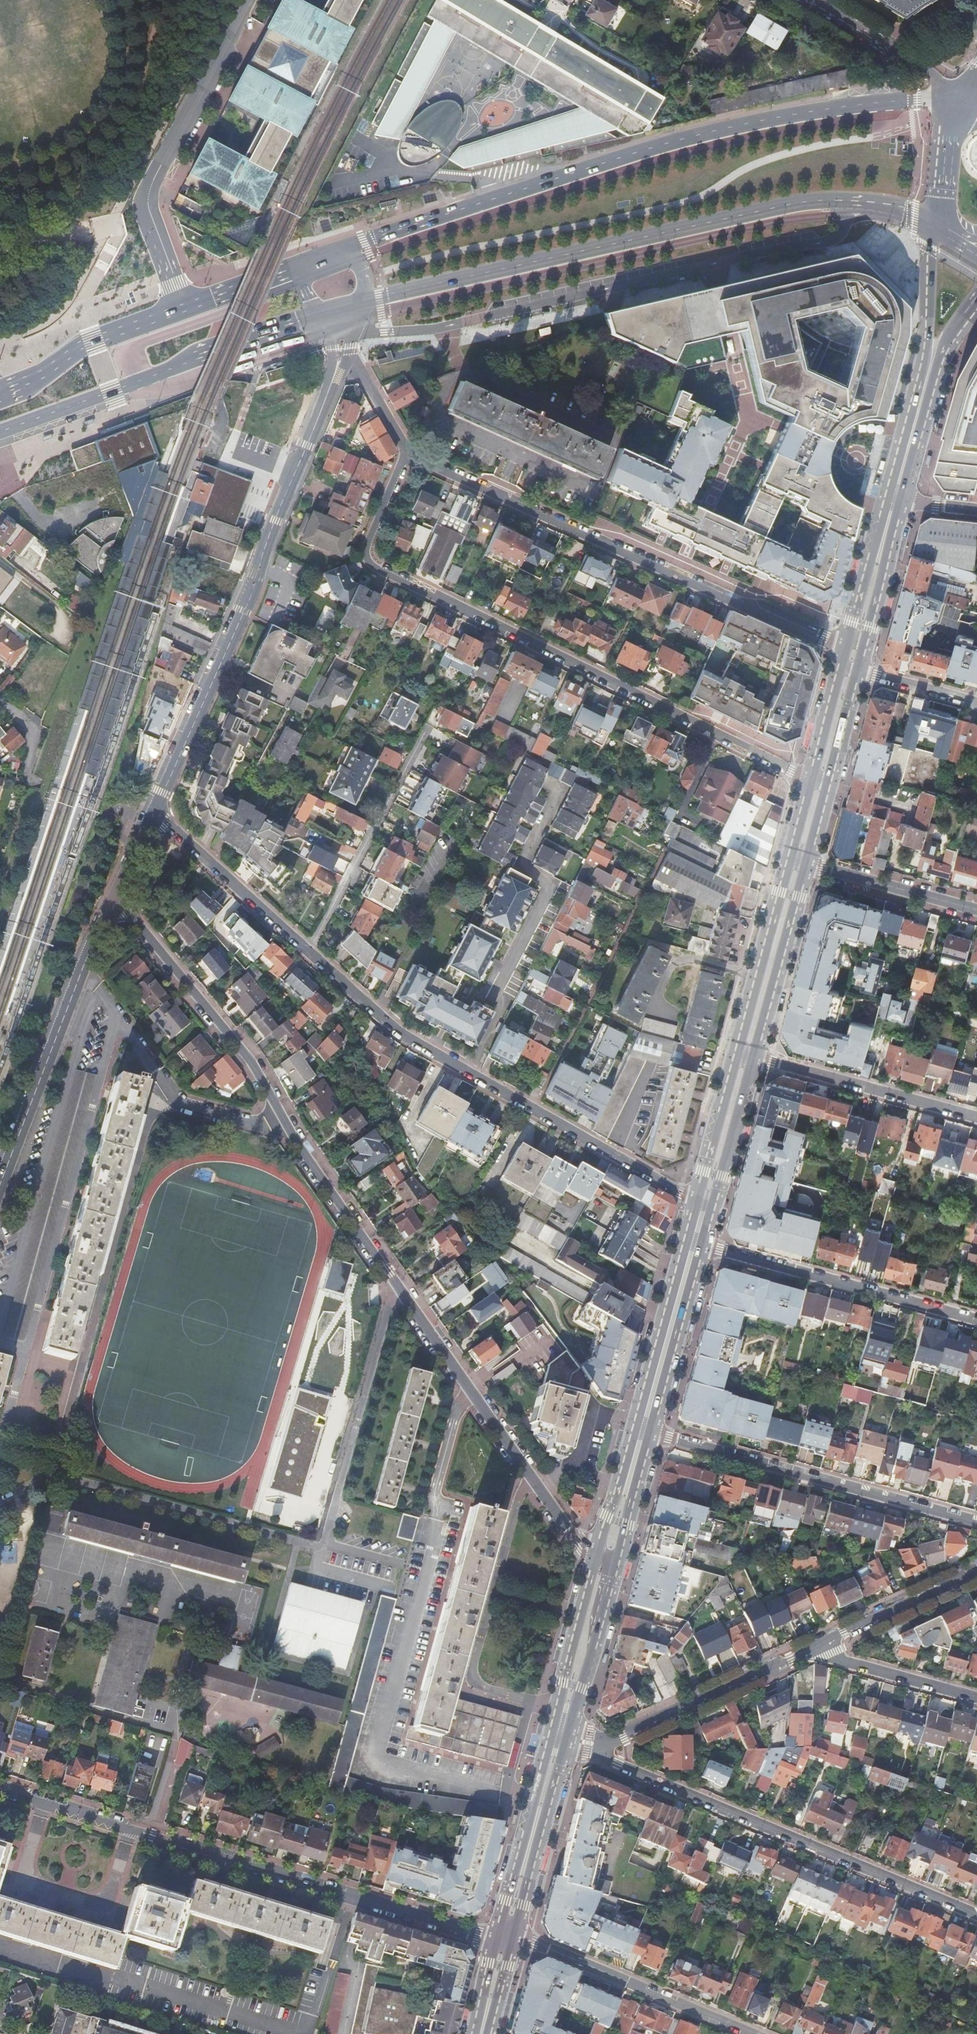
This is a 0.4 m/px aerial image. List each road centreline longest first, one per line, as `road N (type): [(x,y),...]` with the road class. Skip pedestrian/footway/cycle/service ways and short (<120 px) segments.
road 1 (motorway): [(0,390),(521,214),(738,188),(976,202)]
road 2 (motorway): [(976,191),(737,178),(520,200),(163,309),(0,370)]
road 3 (residential): [(610,1557),(578,1542),(542,1496),(284,1122),(254,1066),(115,897)]
road 4 (primary): [(960,99),(802,110),(670,141),(343,248)]
road 5 (residential): [(411,456),(369,547),(375,565),(818,785)]
road 6 (primary): [(364,302),(781,204),(878,204),(936,227)]
road 7 (residential): [(0,1789),(478,1936),(507,1936)]
road 8 (unclassified): [(343,346),(244,611),(155,811)]
road 9 (residential): [(851,658),(411,456)]
road 10 (residential): [(706,1203),(400,1033),(310,951)]
road 11 (residential): [(598,1746),(617,1763),(976,1915)]
road 12 (primary): [(0,429),(325,313)]
road 13 (unclassified): [(976,1523),(643,1433)]
road 14 (unclassified): [(115,897),(0,1186)]
road 15 (unclassified): [(694,1242),(976,1320)]
road 16 (unclassified): [(598,1746),(817,1651)]
road 17 (unclassified): [(747,1059),(976,1119)]
road 18 (residential): [(408,760),(310,951)]
road 19 (residential): [(310,951),(155,811)]
road 20 (primary): [(182,306),(95,337),(30,383),(0,394)]
road 21 (primary): [(559,1740),(507,1936)]
road 22 (primary): [(798,864),(747,1059)]
road 23 (primary): [(694,1242),(643,1433)]
road 24 (primary): [(610,1557),(559,1740)]
road 25 (unclassified): [(798,864),(976,911)]
road 26 (residential): [(960,99),(918,63),(812,0)]
road 27 (unclassified): [(817,1651),(976,1573)]
road 28 (secondary): [(166,155),(248,0)]
road 29 (primary): [(936,227),(922,401)]
road 30 (unclassified): [(817,1651),(976,1694)]
road 31 (primary): [(895,502),(851,658)]
road 32 (secondary): [(166,155),(146,201),(182,306)]
road 33 (primary): [(747,1059),(706,1203)]
road 34 (residential): [(750,2033),(619,1979)]
road 35 (primary): [(309,260),(182,306)]
road 36 (unclassified): [(848,670),(976,704)]
road 37 (primary): [(960,99),(936,227)]
road 38 (unclassified): [(411,456),(343,346)]
road 39 (primary): [(643,1433),(610,1557)]
road 40 (unclassified): [(619,1979),(507,1936)]

